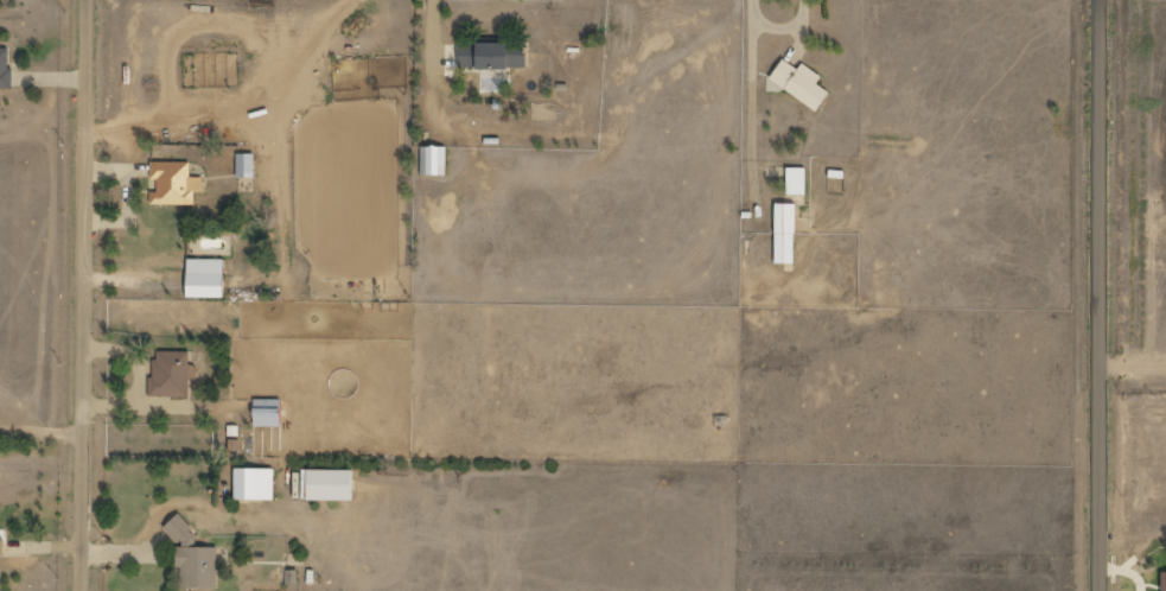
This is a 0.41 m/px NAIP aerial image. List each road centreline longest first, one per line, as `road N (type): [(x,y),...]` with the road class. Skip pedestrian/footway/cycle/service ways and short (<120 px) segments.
road 1 (residential): [(84,590),(90,0)]
road 2 (residential): [(1104,590),(1103,0)]

